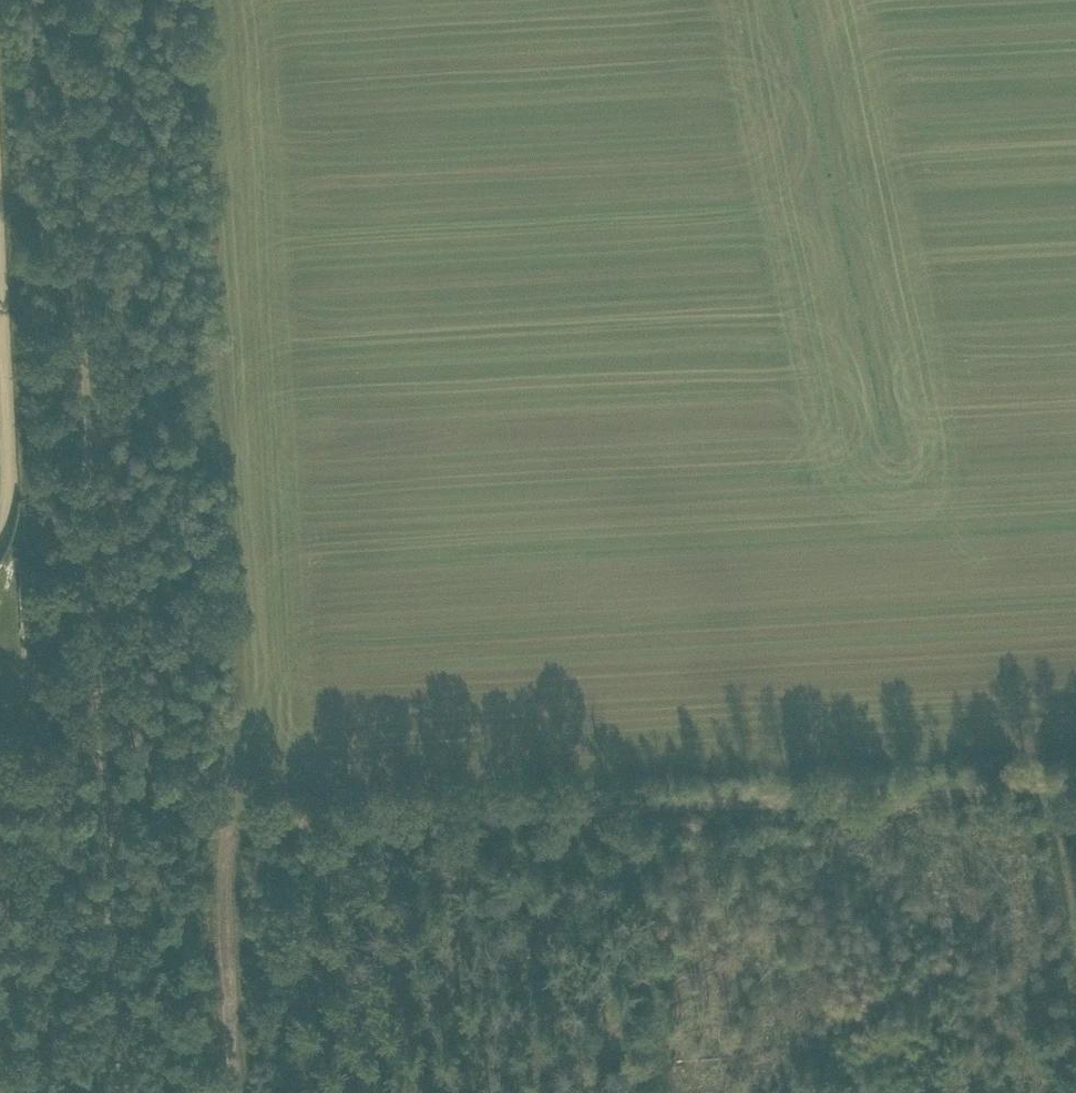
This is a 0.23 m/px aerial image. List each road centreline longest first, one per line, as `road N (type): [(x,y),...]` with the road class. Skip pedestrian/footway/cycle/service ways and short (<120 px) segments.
road 1 (track): [(1075,788),(220,837)]
road 2 (track): [(220,837),(235,1092)]
road 3 (track): [(110,837),(121,1092)]

